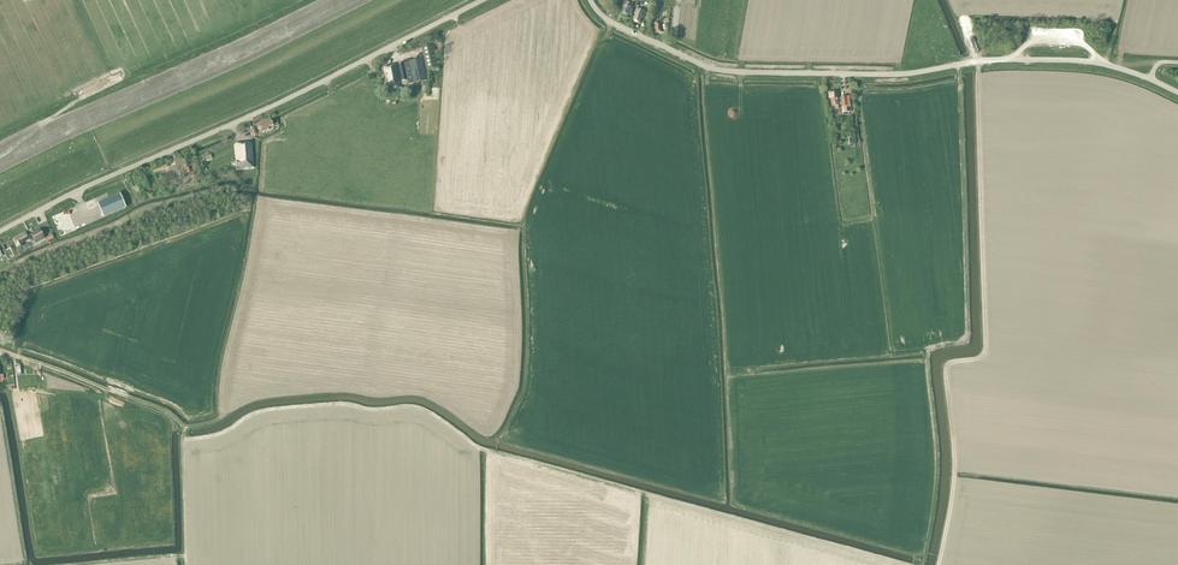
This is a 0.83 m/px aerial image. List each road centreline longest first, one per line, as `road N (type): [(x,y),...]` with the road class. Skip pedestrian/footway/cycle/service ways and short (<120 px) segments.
road 1 (unclassified): [(590,0),(611,22),(721,71),(904,74),(979,61),(1075,61),(1150,78)]
road 2 (unclassified): [(0,231),(483,0)]
road 3 (track): [(940,564),(956,456),(948,370),(981,360),(988,348),(979,61)]

